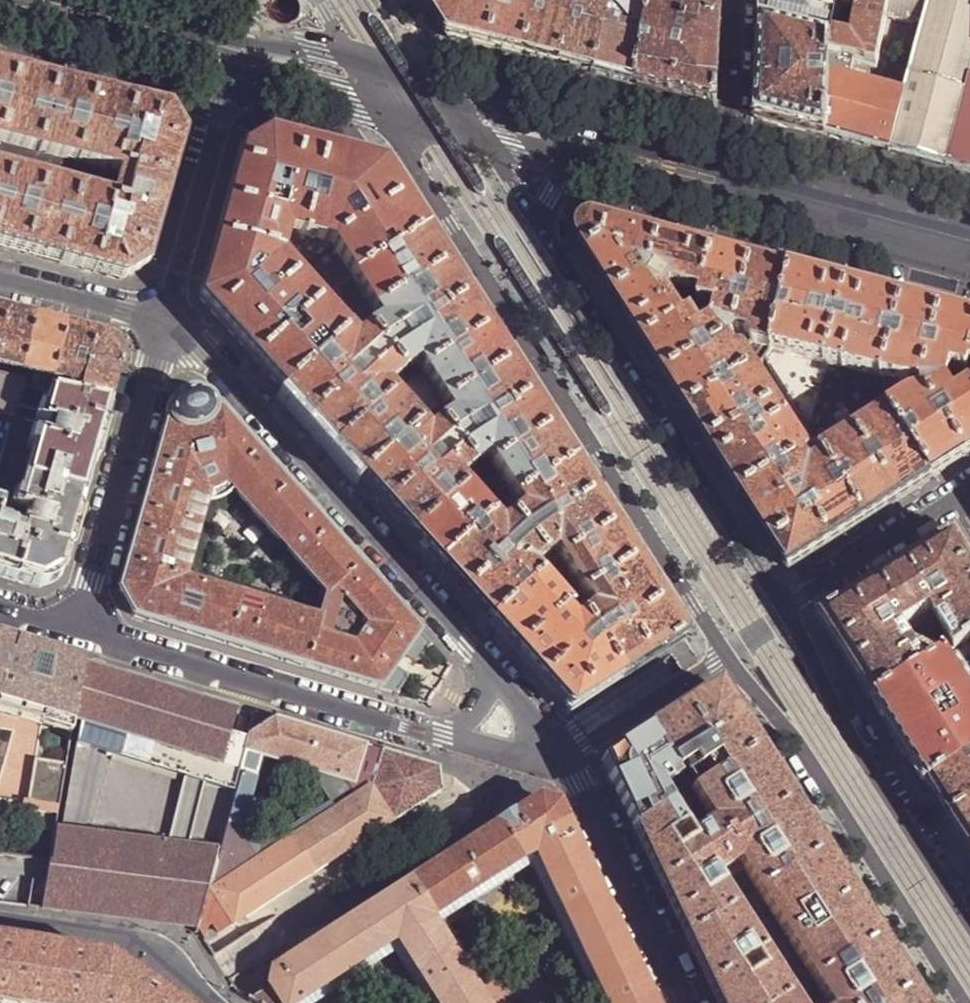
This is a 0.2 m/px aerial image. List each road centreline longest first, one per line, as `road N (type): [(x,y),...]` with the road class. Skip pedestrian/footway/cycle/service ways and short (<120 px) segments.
road 1 (secondary): [(381,112),(722,649)]
road 2 (residential): [(483,659),(202,347),(164,326)]
road 3 (secondary): [(786,607),(540,227)]
road 4 (secondary): [(722,649),(800,742),(964,1002)]
road 5 (residential): [(82,634),(443,736)]
road 6 (secondary): [(969,921),(847,731),(786,607)]
road 7 (residential): [(82,634),(164,326)]
road 8 (secondary): [(103,22),(202,69),(381,112)]
road 9 (residential): [(684,1002),(560,757)]
road 10 (secondary): [(684,175),(587,128),(438,82)]
road 11 (secondary): [(969,248),(733,186)]
road 12 (residential): [(209,1002),(141,952),(0,925)]
road 13 (residential): [(968,493),(786,607)]
road 14 (residential): [(560,757),(722,649)]
road 15 (residential): [(742,0),(733,186)]
road 16 (residential): [(164,326),(0,276)]
road 17 (secondary): [(244,31),(103,22)]
road 18 (residential): [(560,757),(483,659)]

